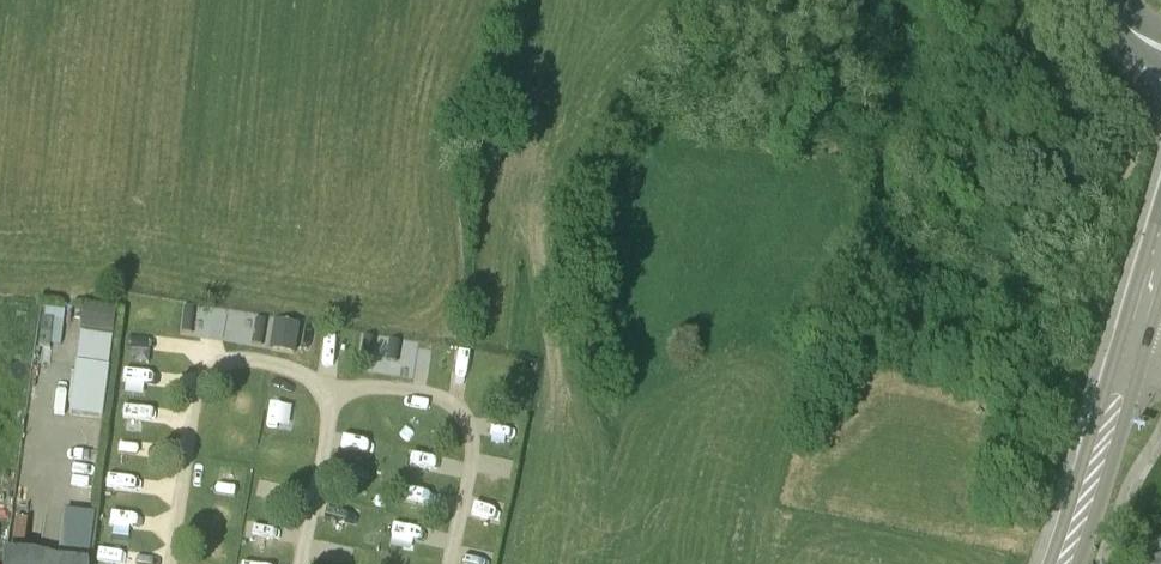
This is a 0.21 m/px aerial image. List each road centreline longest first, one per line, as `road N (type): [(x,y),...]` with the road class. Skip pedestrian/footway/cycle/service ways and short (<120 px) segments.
road 1 (secondary): [(1160,253),(1065,563)]

